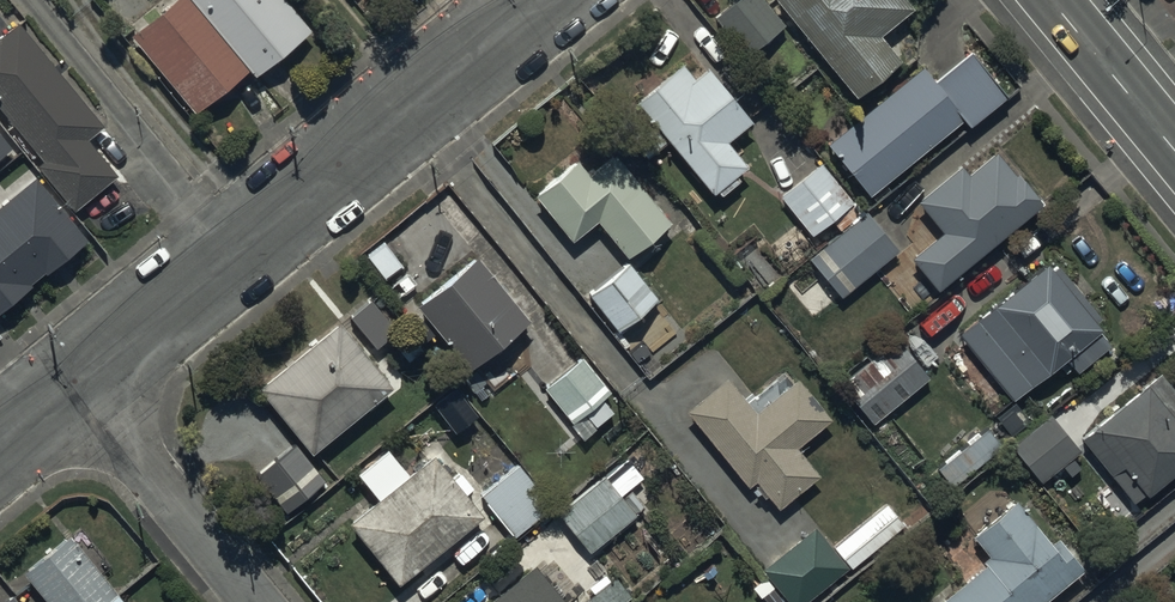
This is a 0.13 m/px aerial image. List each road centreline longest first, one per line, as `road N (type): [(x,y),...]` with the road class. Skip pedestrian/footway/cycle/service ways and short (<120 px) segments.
road 1 (unclassified): [(541,0),(236,249)]
road 2 (residential): [(28,0),(236,249)]
road 3 (residential): [(256,601),(77,383)]
road 4 (unclassified): [(236,249),(77,383)]
road 5 (tertiary): [(1053,0),(1174,148)]

